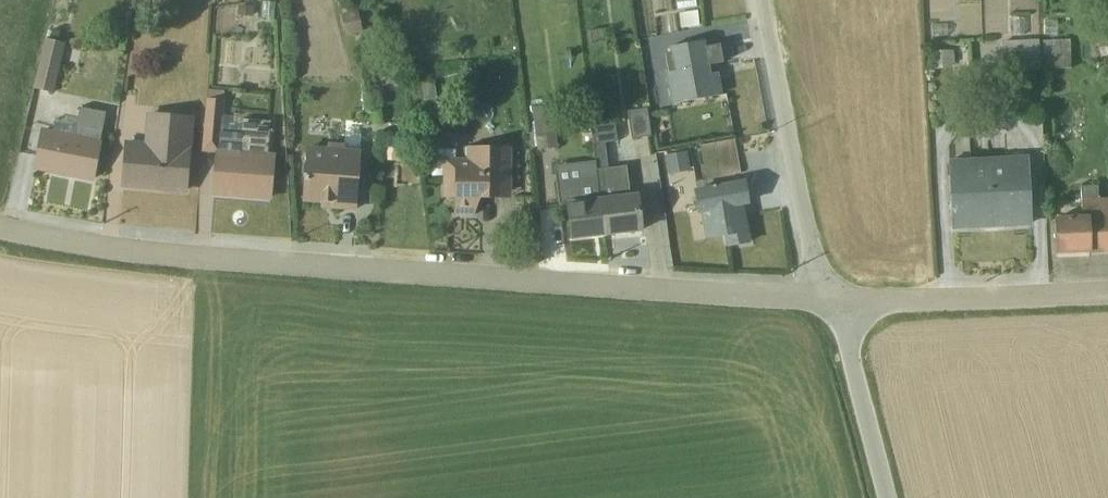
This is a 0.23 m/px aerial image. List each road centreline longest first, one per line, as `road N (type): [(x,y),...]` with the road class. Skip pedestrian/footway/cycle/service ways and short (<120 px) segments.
road 1 (unclassified): [(0,227),(292,267),(838,301)]
road 2 (unclassified): [(838,301),(810,247),(760,0)]
road 3 (unclassified): [(838,301),(1107,293)]
road 4 (unclassified): [(887,497),(838,301)]

